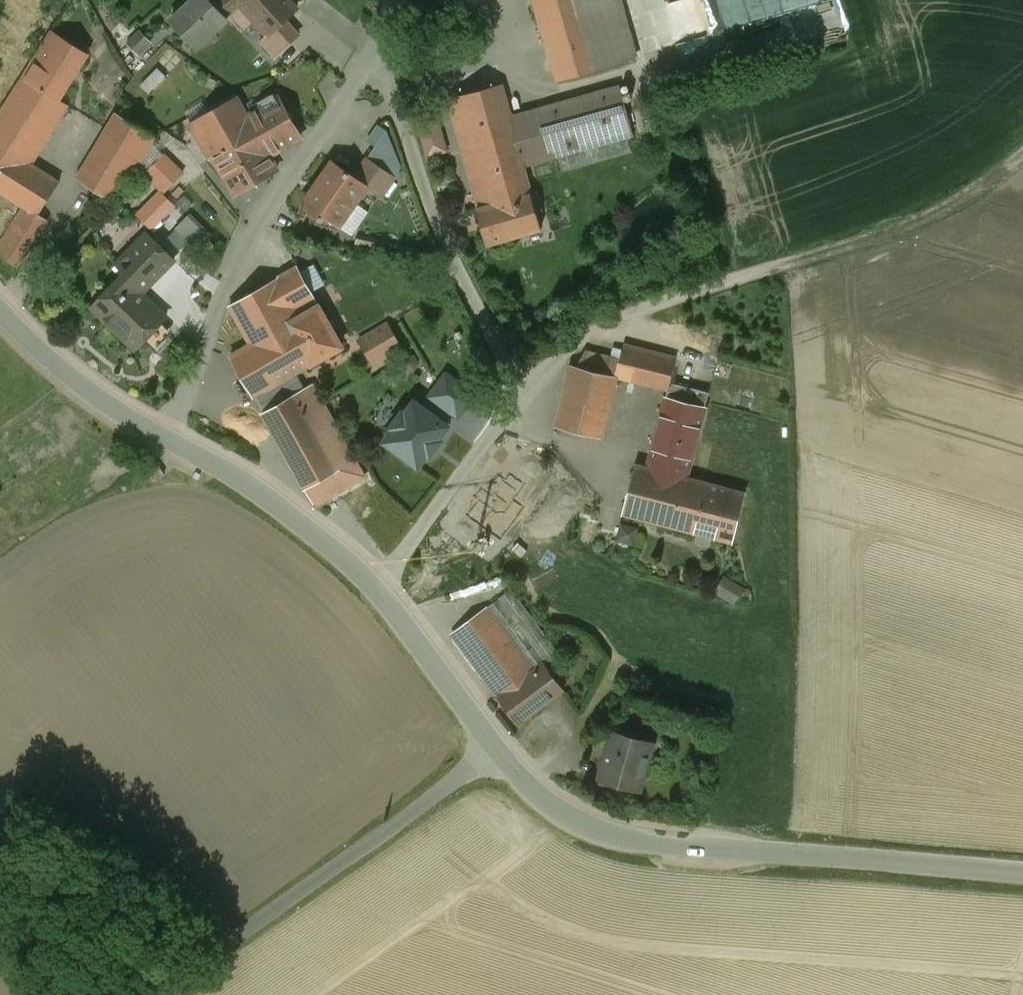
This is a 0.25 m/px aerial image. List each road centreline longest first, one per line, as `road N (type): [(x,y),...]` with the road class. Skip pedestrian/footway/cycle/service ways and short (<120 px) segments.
road 1 (unclassified): [(379,593),(499,752),(570,815),(601,829),(632,839),(1022,876)]
road 2 (residential): [(390,578),(518,391),(433,216),(396,102),(385,34)]
road 3 (track): [(518,391),(586,332),(633,310),(958,200),(1022,154)]
road 4 (residential): [(385,34),(267,213),(162,435)]
road 5 (unclassified): [(162,435),(244,481),(379,593)]
road 6 (unclassified): [(0,310),(40,354),(162,435)]

